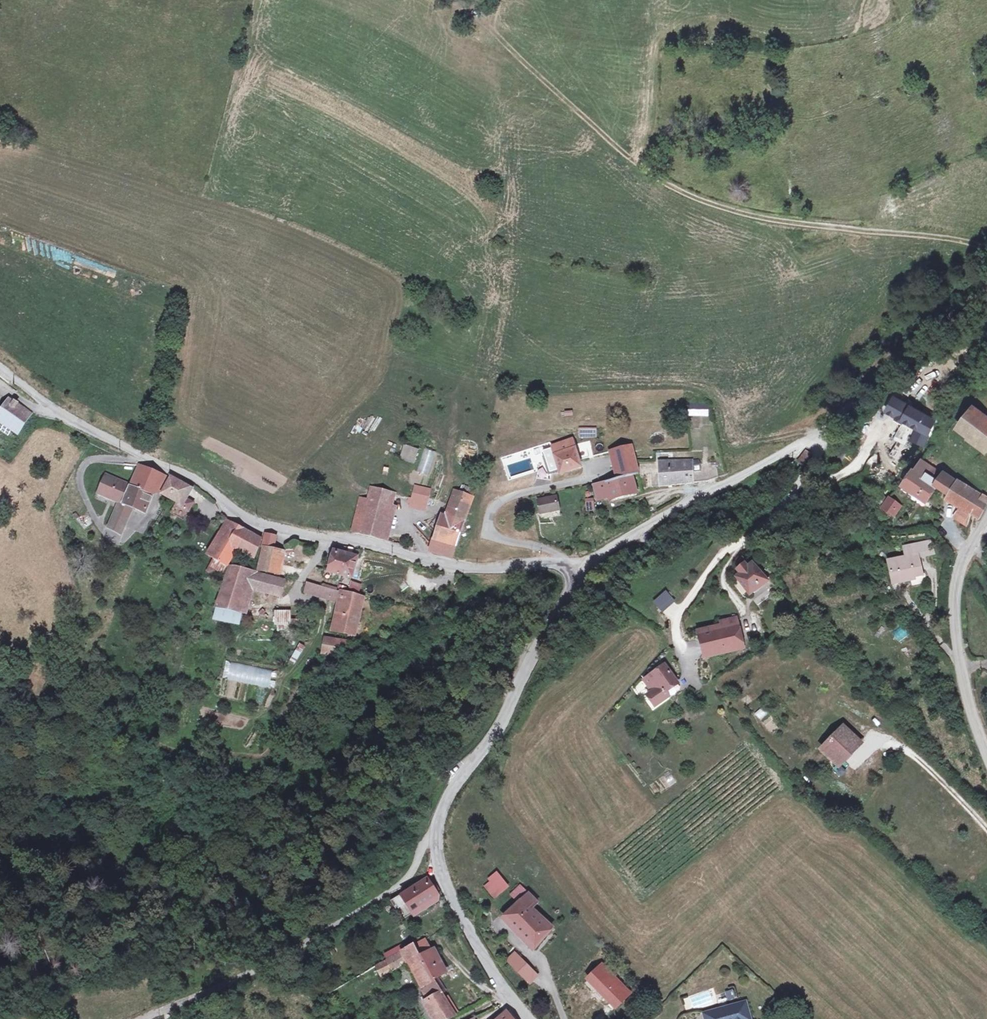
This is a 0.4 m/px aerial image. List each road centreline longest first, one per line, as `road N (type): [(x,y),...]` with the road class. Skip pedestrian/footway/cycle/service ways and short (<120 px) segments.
road 1 (tertiary): [(0,367),(64,415),(190,477),(254,522),(446,566),(575,566)]
road 2 (residential): [(435,830),(406,883),(263,971),(141,1018)]
road 3 (tertiary): [(575,566),(498,730),(459,778),(435,830)]
road 4 (residential): [(825,428),(575,566)]
road 5 (tertiary): [(986,757),(965,694),(953,598),(963,558),(986,522)]
road 6 (tertiary): [(435,830),(446,882),(526,1018)]
road 7 (track): [(986,302),(825,428)]

